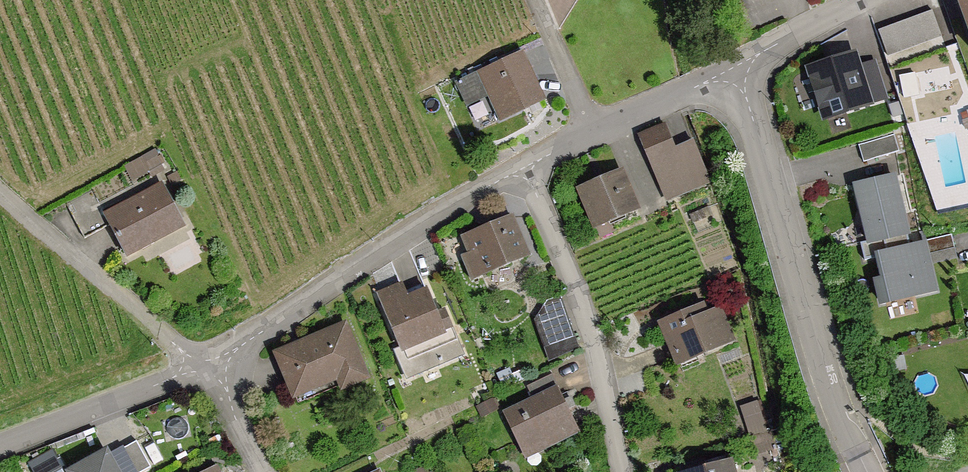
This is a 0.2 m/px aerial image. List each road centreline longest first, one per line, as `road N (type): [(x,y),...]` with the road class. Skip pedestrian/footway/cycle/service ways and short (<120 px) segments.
road 1 (residential): [(859,453),(733,68)]
road 2 (residential): [(201,366),(526,168)]
road 3 (residential): [(526,168),(584,304),(626,471)]
road 4 (residential): [(0,196),(201,366)]
road 5 (residential): [(0,443),(201,366)]
road 6 (residential): [(733,68),(874,0)]
road 7 (residential): [(597,130),(733,68)]
road 8 (residential): [(536,0),(557,58),(597,130)]

